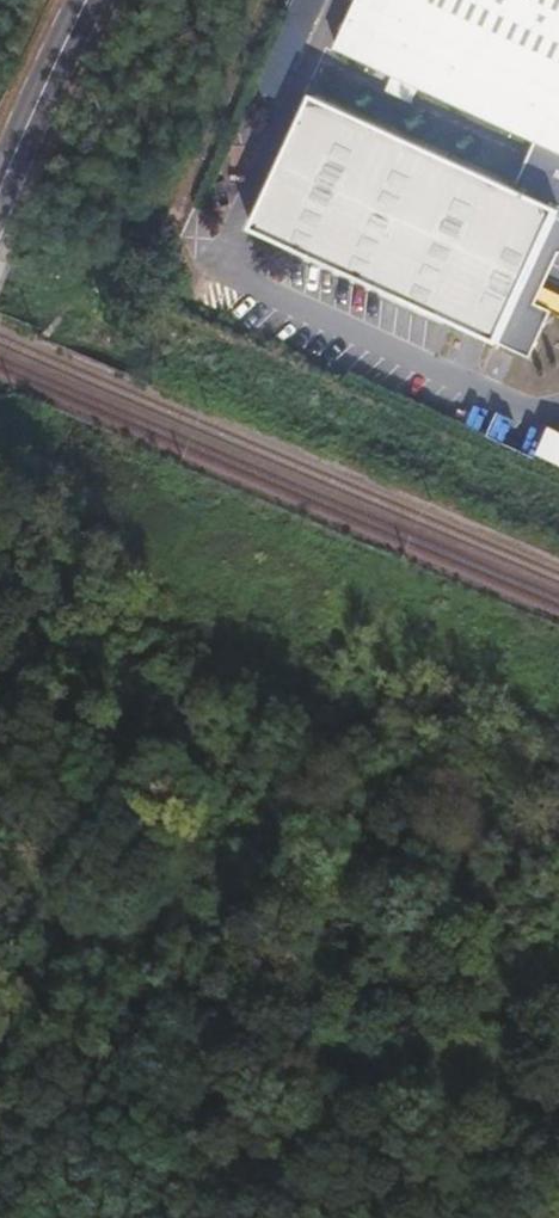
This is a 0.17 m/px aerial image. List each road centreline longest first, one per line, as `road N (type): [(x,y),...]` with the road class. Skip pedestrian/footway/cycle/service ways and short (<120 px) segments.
road 1 (track): [(87,258),(207,0)]
road 2 (secondary): [(0,212),(92,0)]

